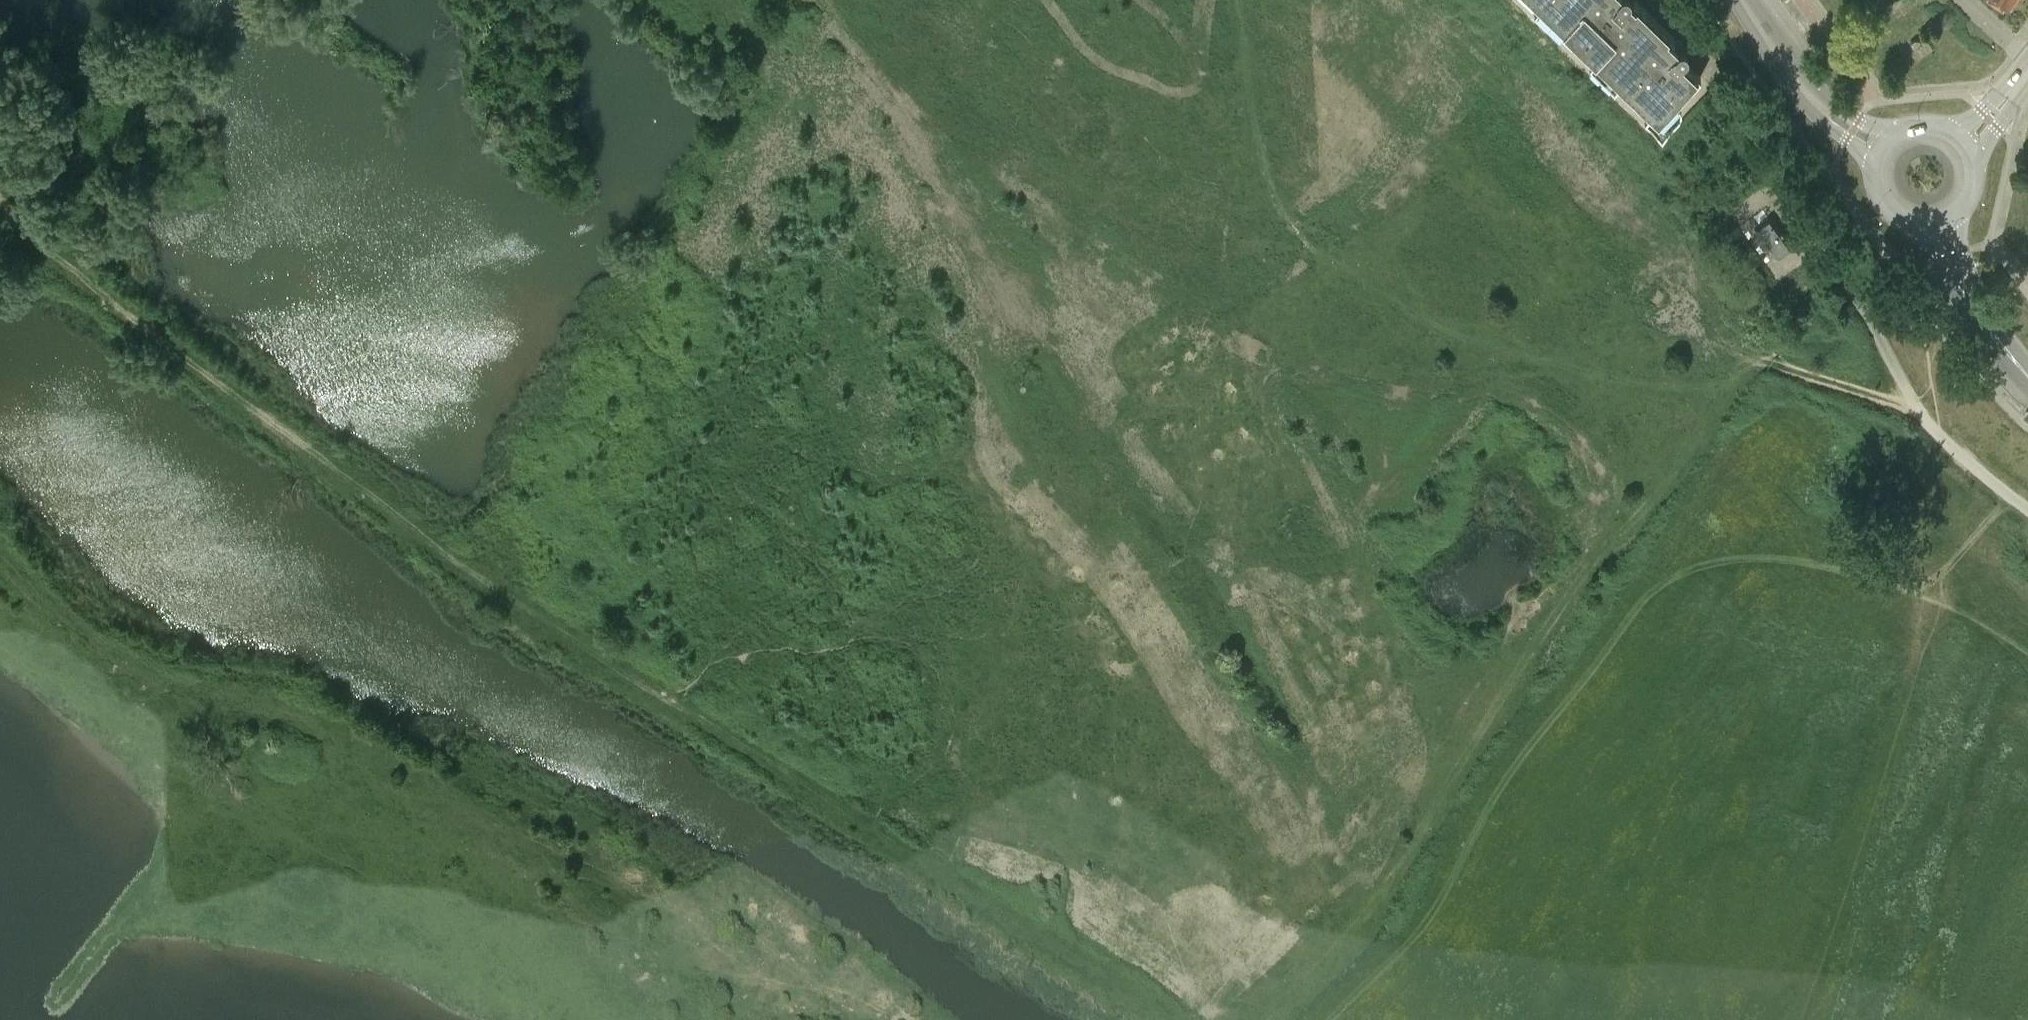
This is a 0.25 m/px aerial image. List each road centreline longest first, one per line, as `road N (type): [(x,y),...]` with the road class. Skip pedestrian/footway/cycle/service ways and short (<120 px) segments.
road 1 (primary): [(1922,226),(1976,333),(2027,387)]
road 2 (primary): [(2027,365),(1979,297),(1953,218)]
road 3 (track): [(1773,363),(1915,410)]

